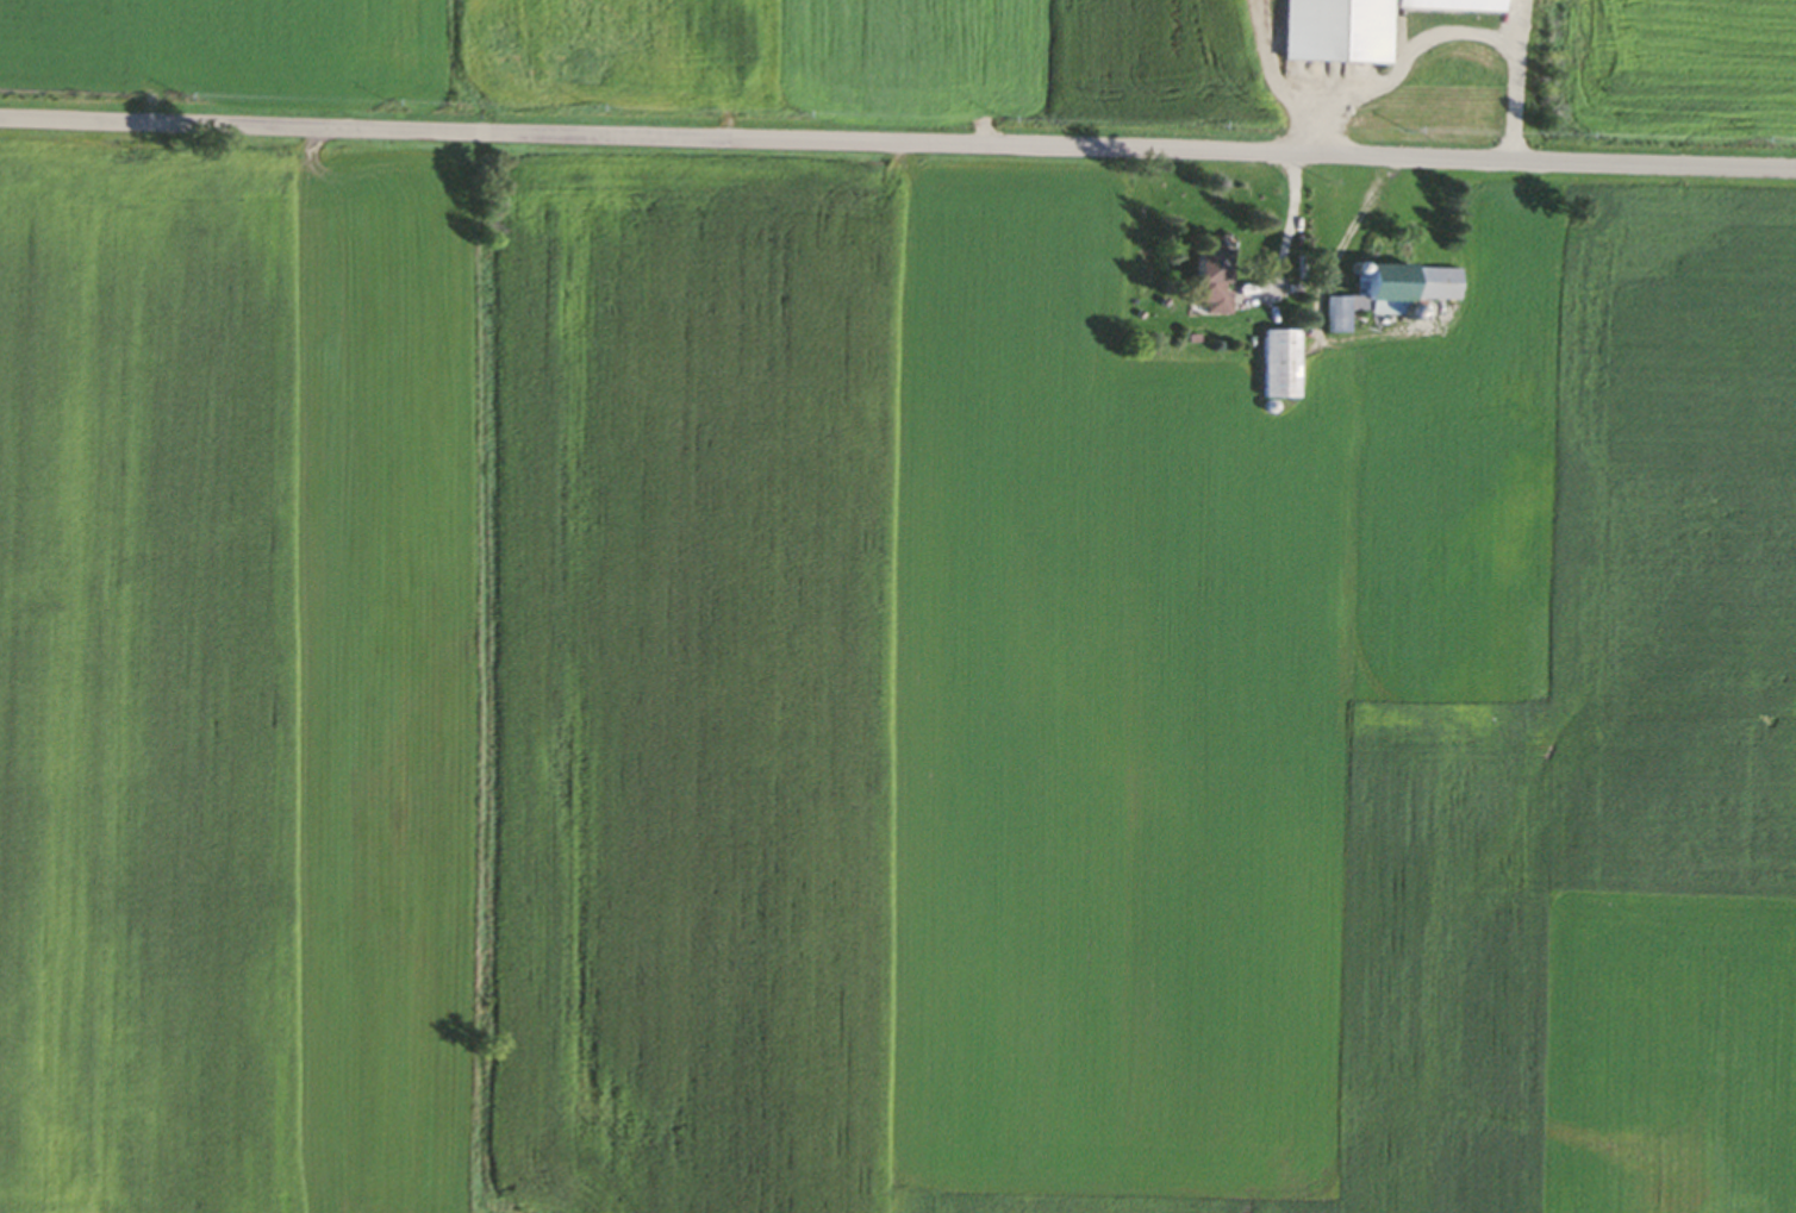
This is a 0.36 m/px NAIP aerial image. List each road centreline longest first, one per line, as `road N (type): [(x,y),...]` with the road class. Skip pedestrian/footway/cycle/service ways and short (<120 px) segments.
road 1 (residential): [(0,113),(1795,169)]

